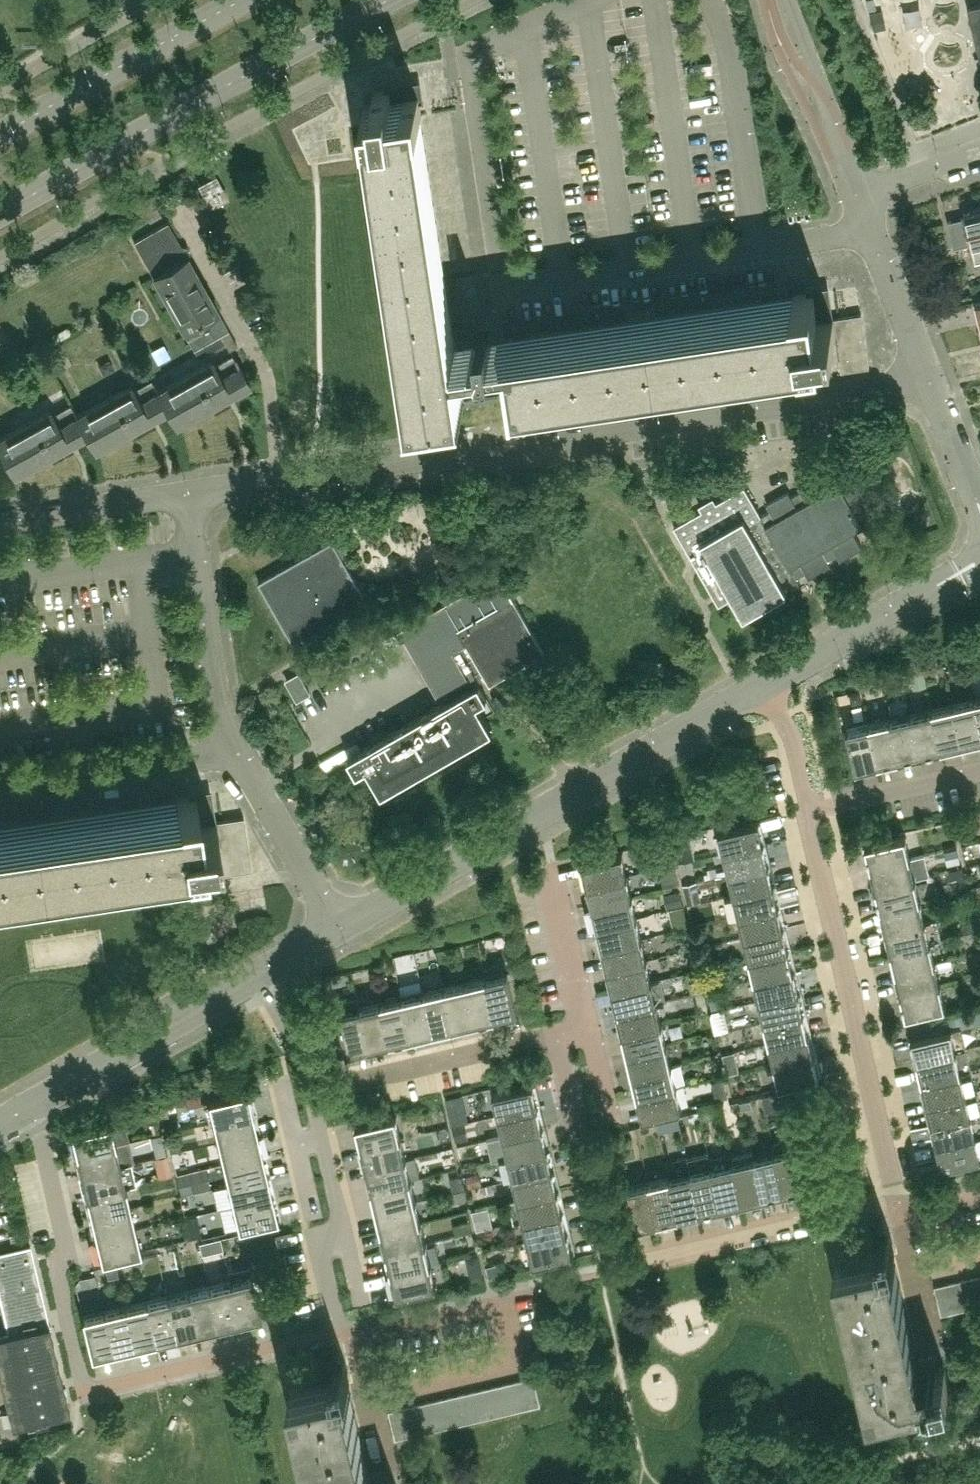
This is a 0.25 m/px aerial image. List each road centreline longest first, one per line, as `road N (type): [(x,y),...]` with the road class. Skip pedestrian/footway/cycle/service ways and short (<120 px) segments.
road 1 (residential): [(186,494),(930,382)]
road 2 (residential): [(84,1390),(338,1334),(315,1244),(343,1237),(311,1092)]
road 3 (unclassified): [(338,928),(774,678)]
road 4 (primary): [(0,213),(389,0)]
road 5 (residential): [(900,1201),(808,813)]
road 6 (residential): [(610,1270),(900,1201)]
road 7 (residential): [(84,1390),(56,1282),(63,1235),(33,1103)]
road 8 (primary): [(242,0),(0,134)]
road 9 (residential): [(235,751),(217,709),(186,494)]
road 10 (unclassified): [(33,1103),(257,974)]
road 11 (residential): [(311,1092),(555,1033)]
road 12 (residential): [(610,1270),(555,1033)]
road 13 (residential): [(235,751),(0,787)]
road 14 (unclassified): [(774,678),(959,572)]
road 15 (residential): [(338,928),(235,751)]
road 16 (residential): [(930,382),(858,196)]
road 17 (residential): [(0,521),(186,494)]
road 18 (residential): [(808,813),(979,772)]
road 19 (residential): [(587,1025),(547,879)]
road 20 (residential): [(808,813),(774,678)]
road 21 (residential): [(979,149),(858,196)]
road 22 (residential): [(311,1092),(257,974)]
road 23 (residential): [(976,497),(930,382)]

